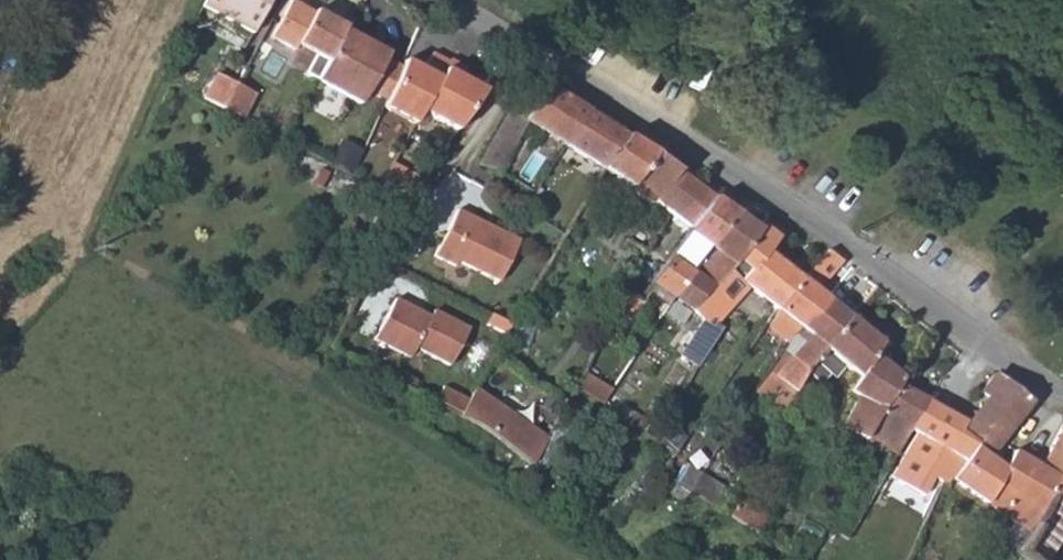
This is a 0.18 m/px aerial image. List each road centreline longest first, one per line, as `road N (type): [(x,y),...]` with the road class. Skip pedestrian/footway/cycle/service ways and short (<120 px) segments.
road 1 (residential): [(1062,384),(888,267),(447,0)]

